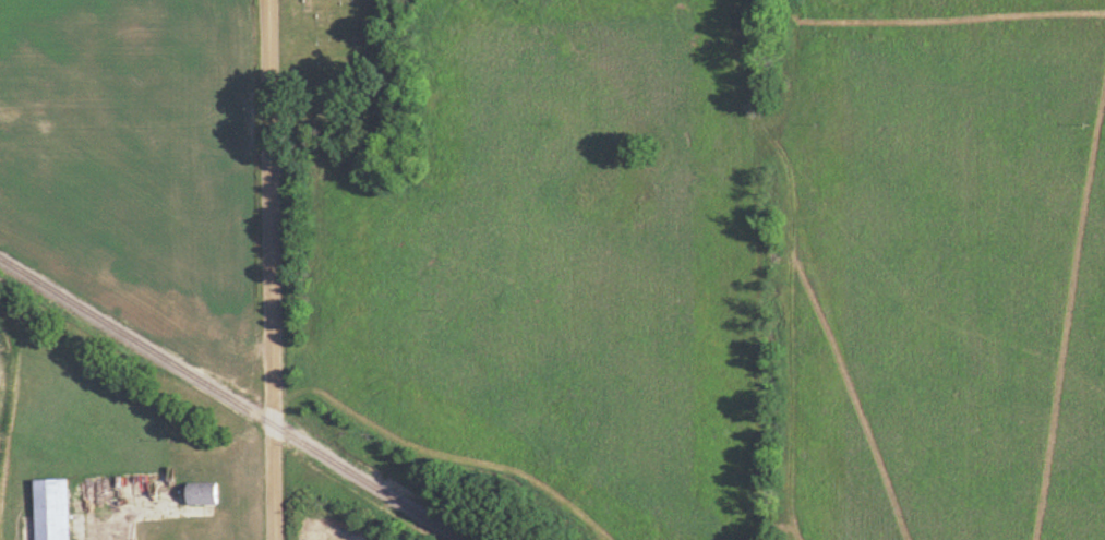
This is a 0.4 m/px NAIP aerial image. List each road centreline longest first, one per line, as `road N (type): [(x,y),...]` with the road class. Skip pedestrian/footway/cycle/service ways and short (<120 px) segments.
road 1 (residential): [(279,539),(269,0)]

